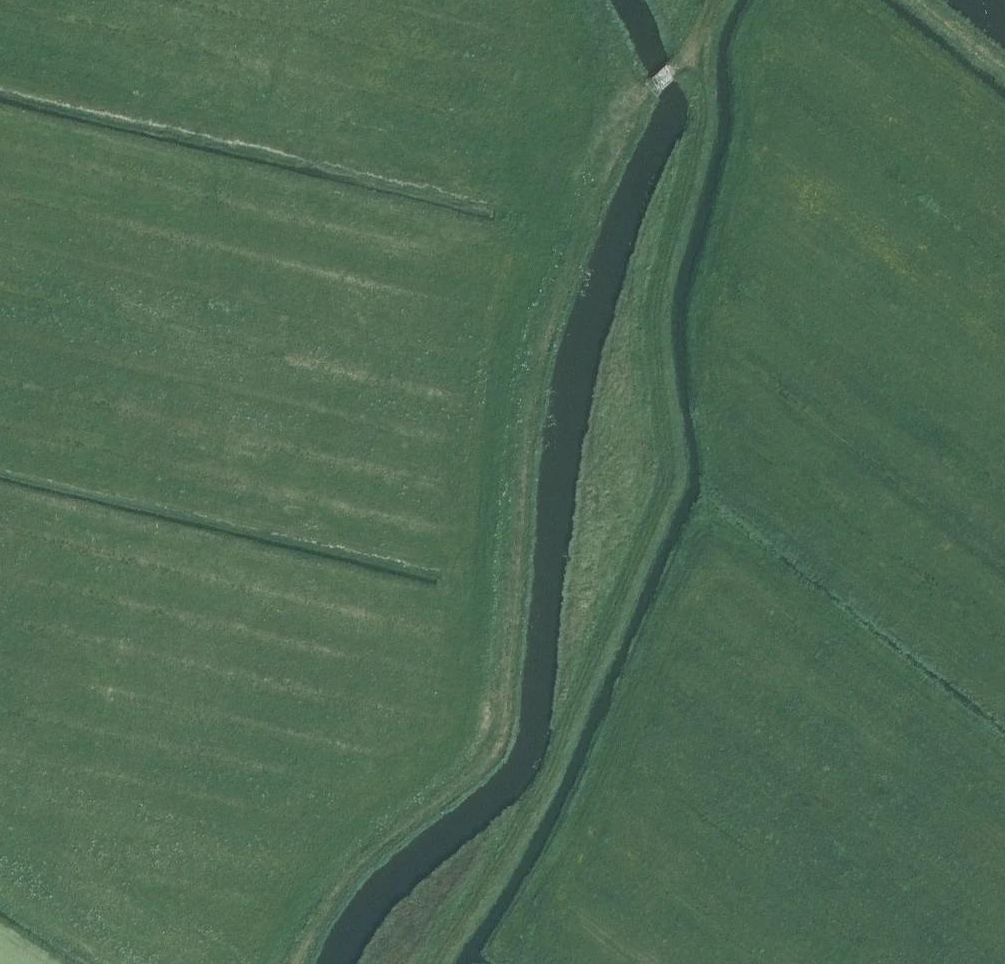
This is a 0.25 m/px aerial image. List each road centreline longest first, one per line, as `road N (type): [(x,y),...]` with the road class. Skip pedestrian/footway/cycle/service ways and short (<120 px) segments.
road 1 (track): [(518,498),(530,366),(635,98),(589,0)]

